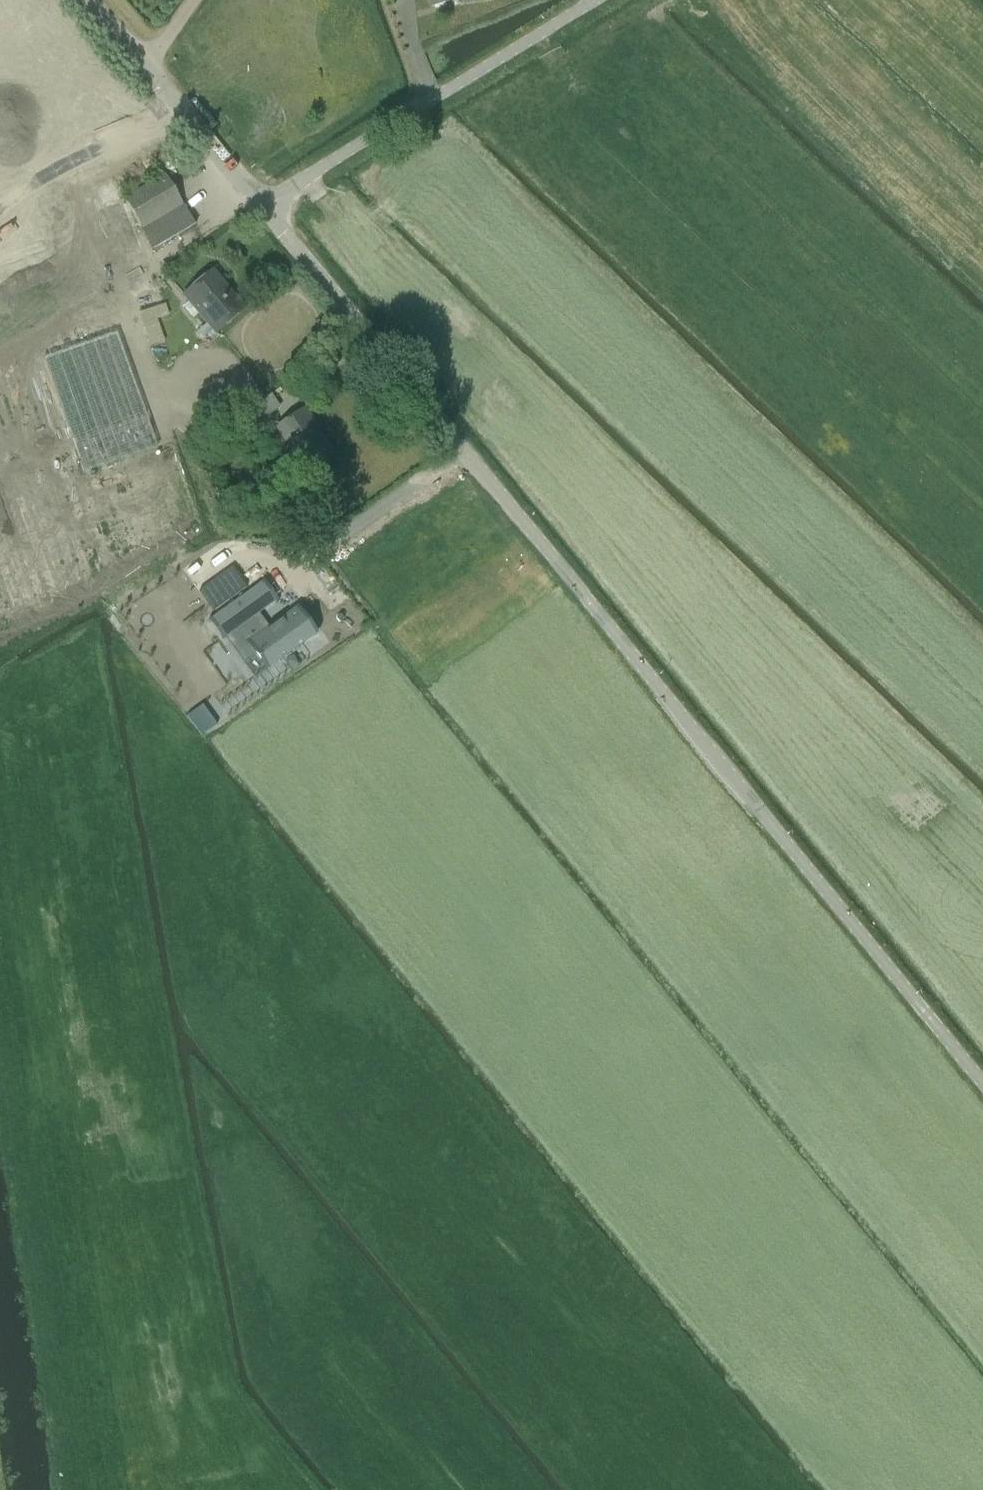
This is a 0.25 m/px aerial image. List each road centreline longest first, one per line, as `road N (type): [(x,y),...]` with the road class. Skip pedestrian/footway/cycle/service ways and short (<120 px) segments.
road 1 (unclassified): [(982,1084),(260,206)]
road 2 (unclassified): [(260,206),(593,0)]
road 3 (unclassified): [(260,206),(87,0)]

